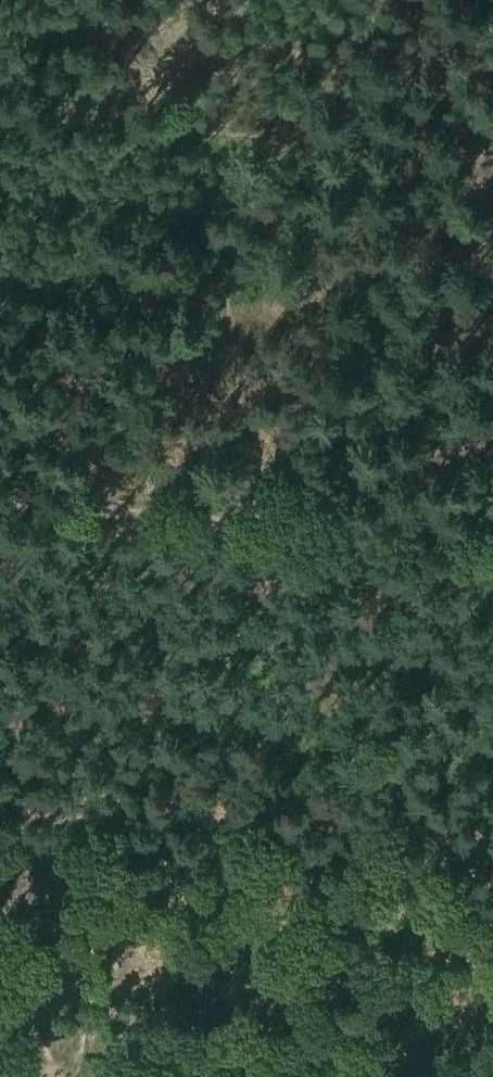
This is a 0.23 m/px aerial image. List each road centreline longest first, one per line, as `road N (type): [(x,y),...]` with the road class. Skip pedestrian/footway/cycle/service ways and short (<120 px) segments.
road 1 (track): [(0,504),(331,530),(492,561)]

